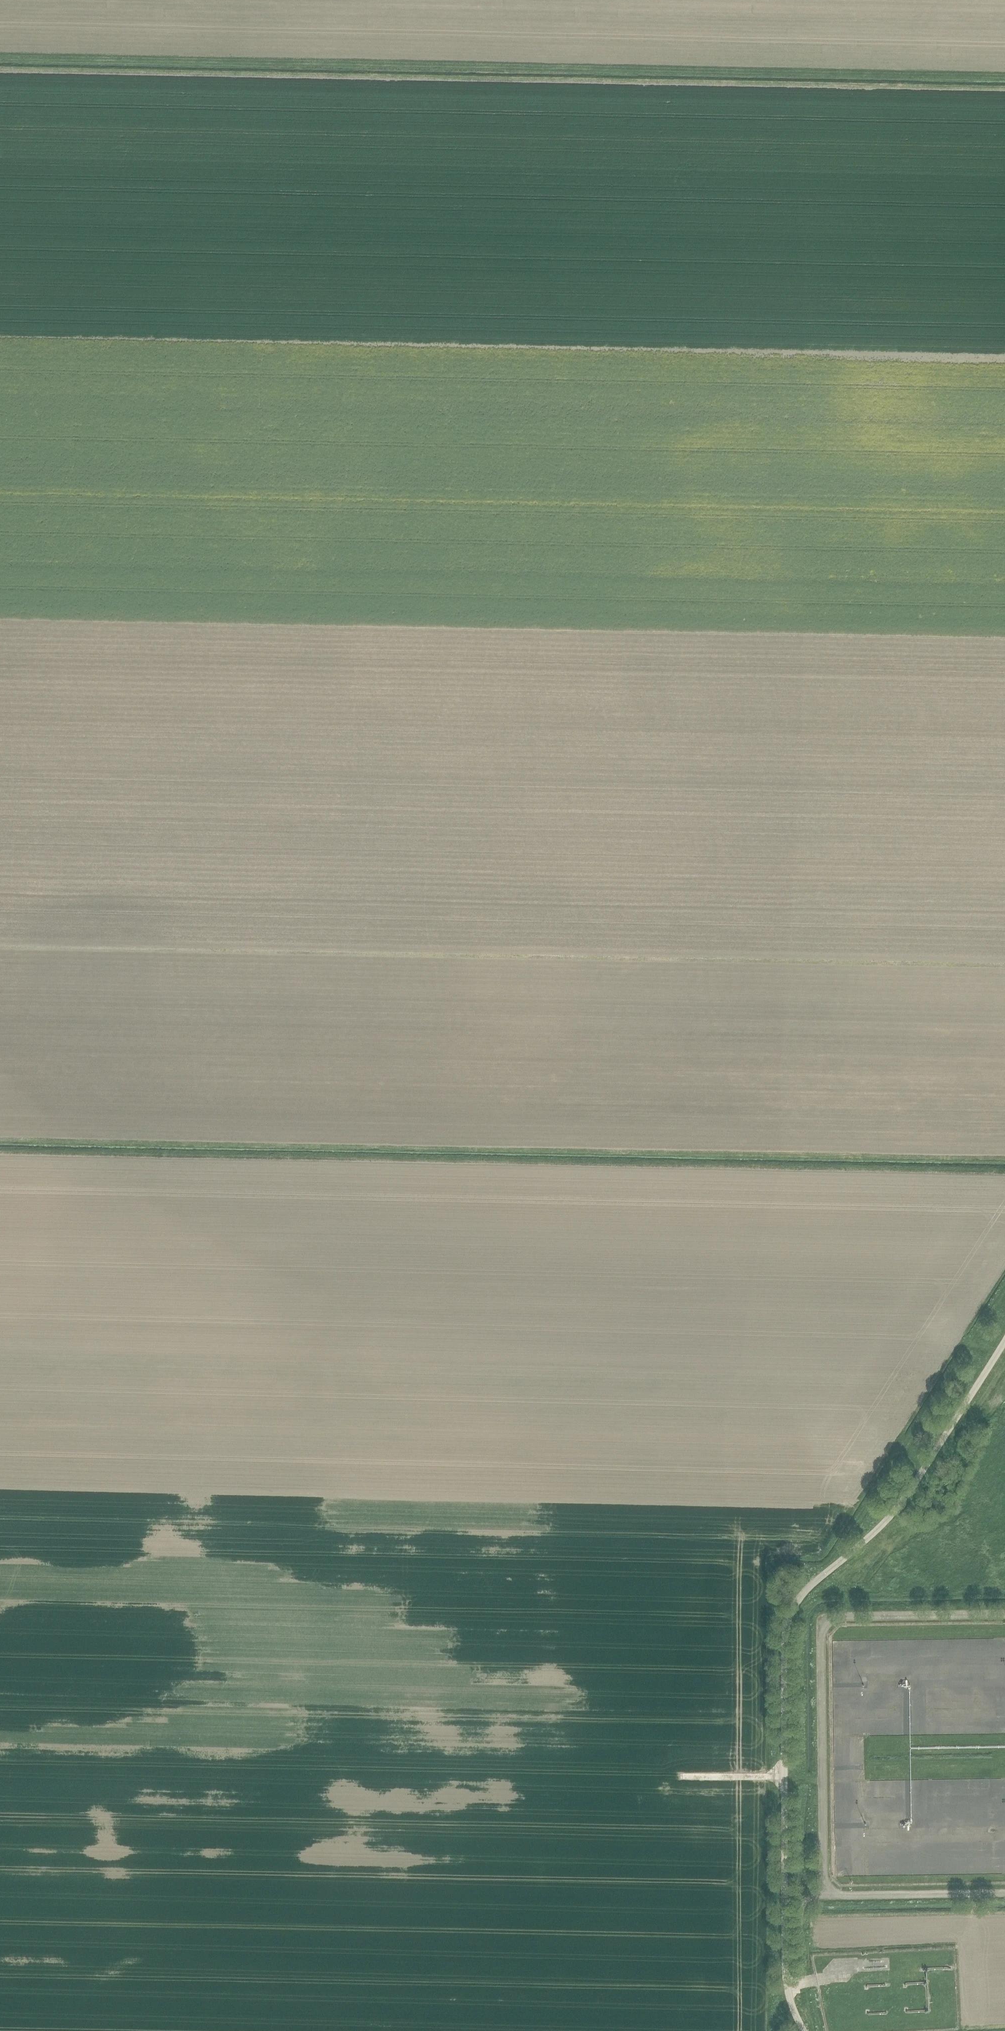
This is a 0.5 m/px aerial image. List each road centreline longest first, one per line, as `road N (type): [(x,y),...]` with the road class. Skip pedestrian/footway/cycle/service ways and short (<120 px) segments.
road 1 (unclassified): [(804,2030),(785,1975),(785,1635),(793,1606),(893,1515),(1004,1341)]

